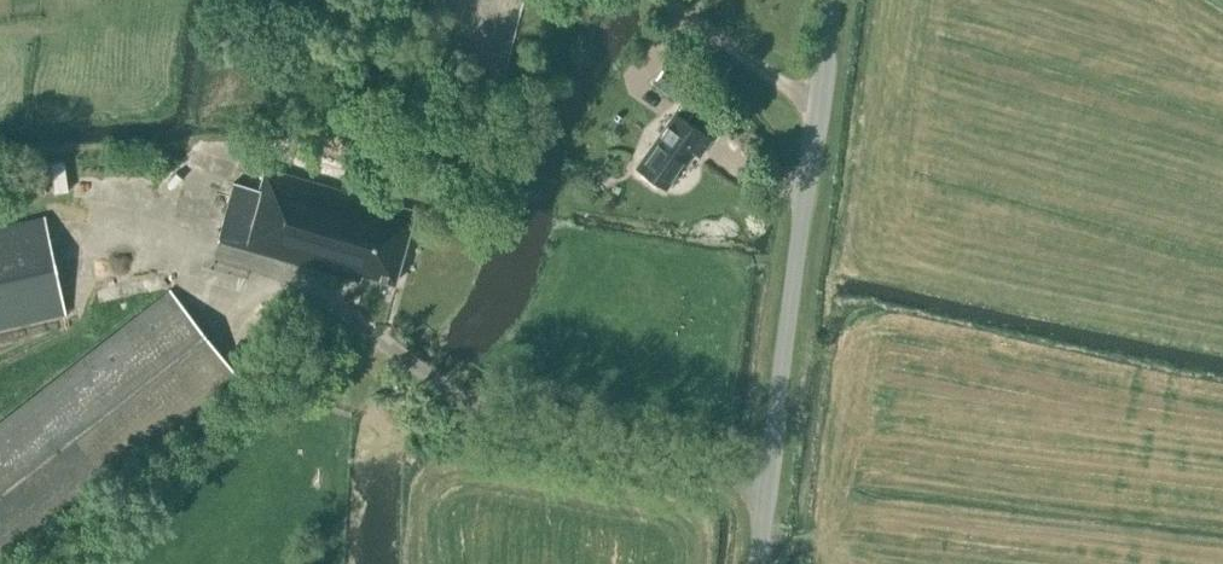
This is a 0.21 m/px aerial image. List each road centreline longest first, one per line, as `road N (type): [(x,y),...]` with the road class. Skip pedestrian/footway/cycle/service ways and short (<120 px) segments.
road 1 (unclassified): [(758,563),(832,0)]
road 2 (track): [(819,97),(785,86),(664,0)]

